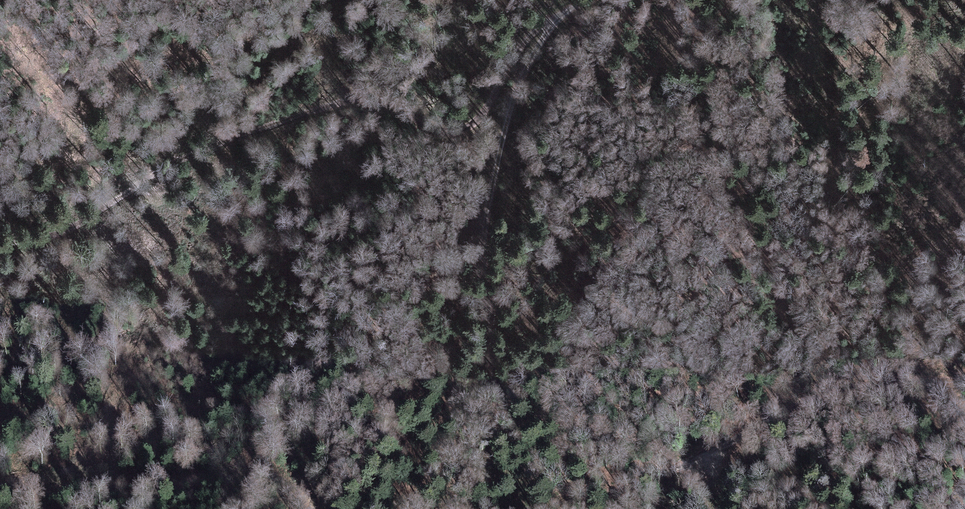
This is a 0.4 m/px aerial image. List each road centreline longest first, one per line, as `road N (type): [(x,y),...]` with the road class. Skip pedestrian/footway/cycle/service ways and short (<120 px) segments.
road 1 (track): [(964,378),(823,392),(712,454),(614,495),(563,492),(537,479),(511,450),(494,402),(484,222),(508,109),(552,21)]
road 2 (track): [(586,0),(552,21),(460,128),(436,127),(389,93),(323,101),(206,143),(73,224),(0,247)]
road 3 (track): [(0,482),(250,477),(309,508)]

